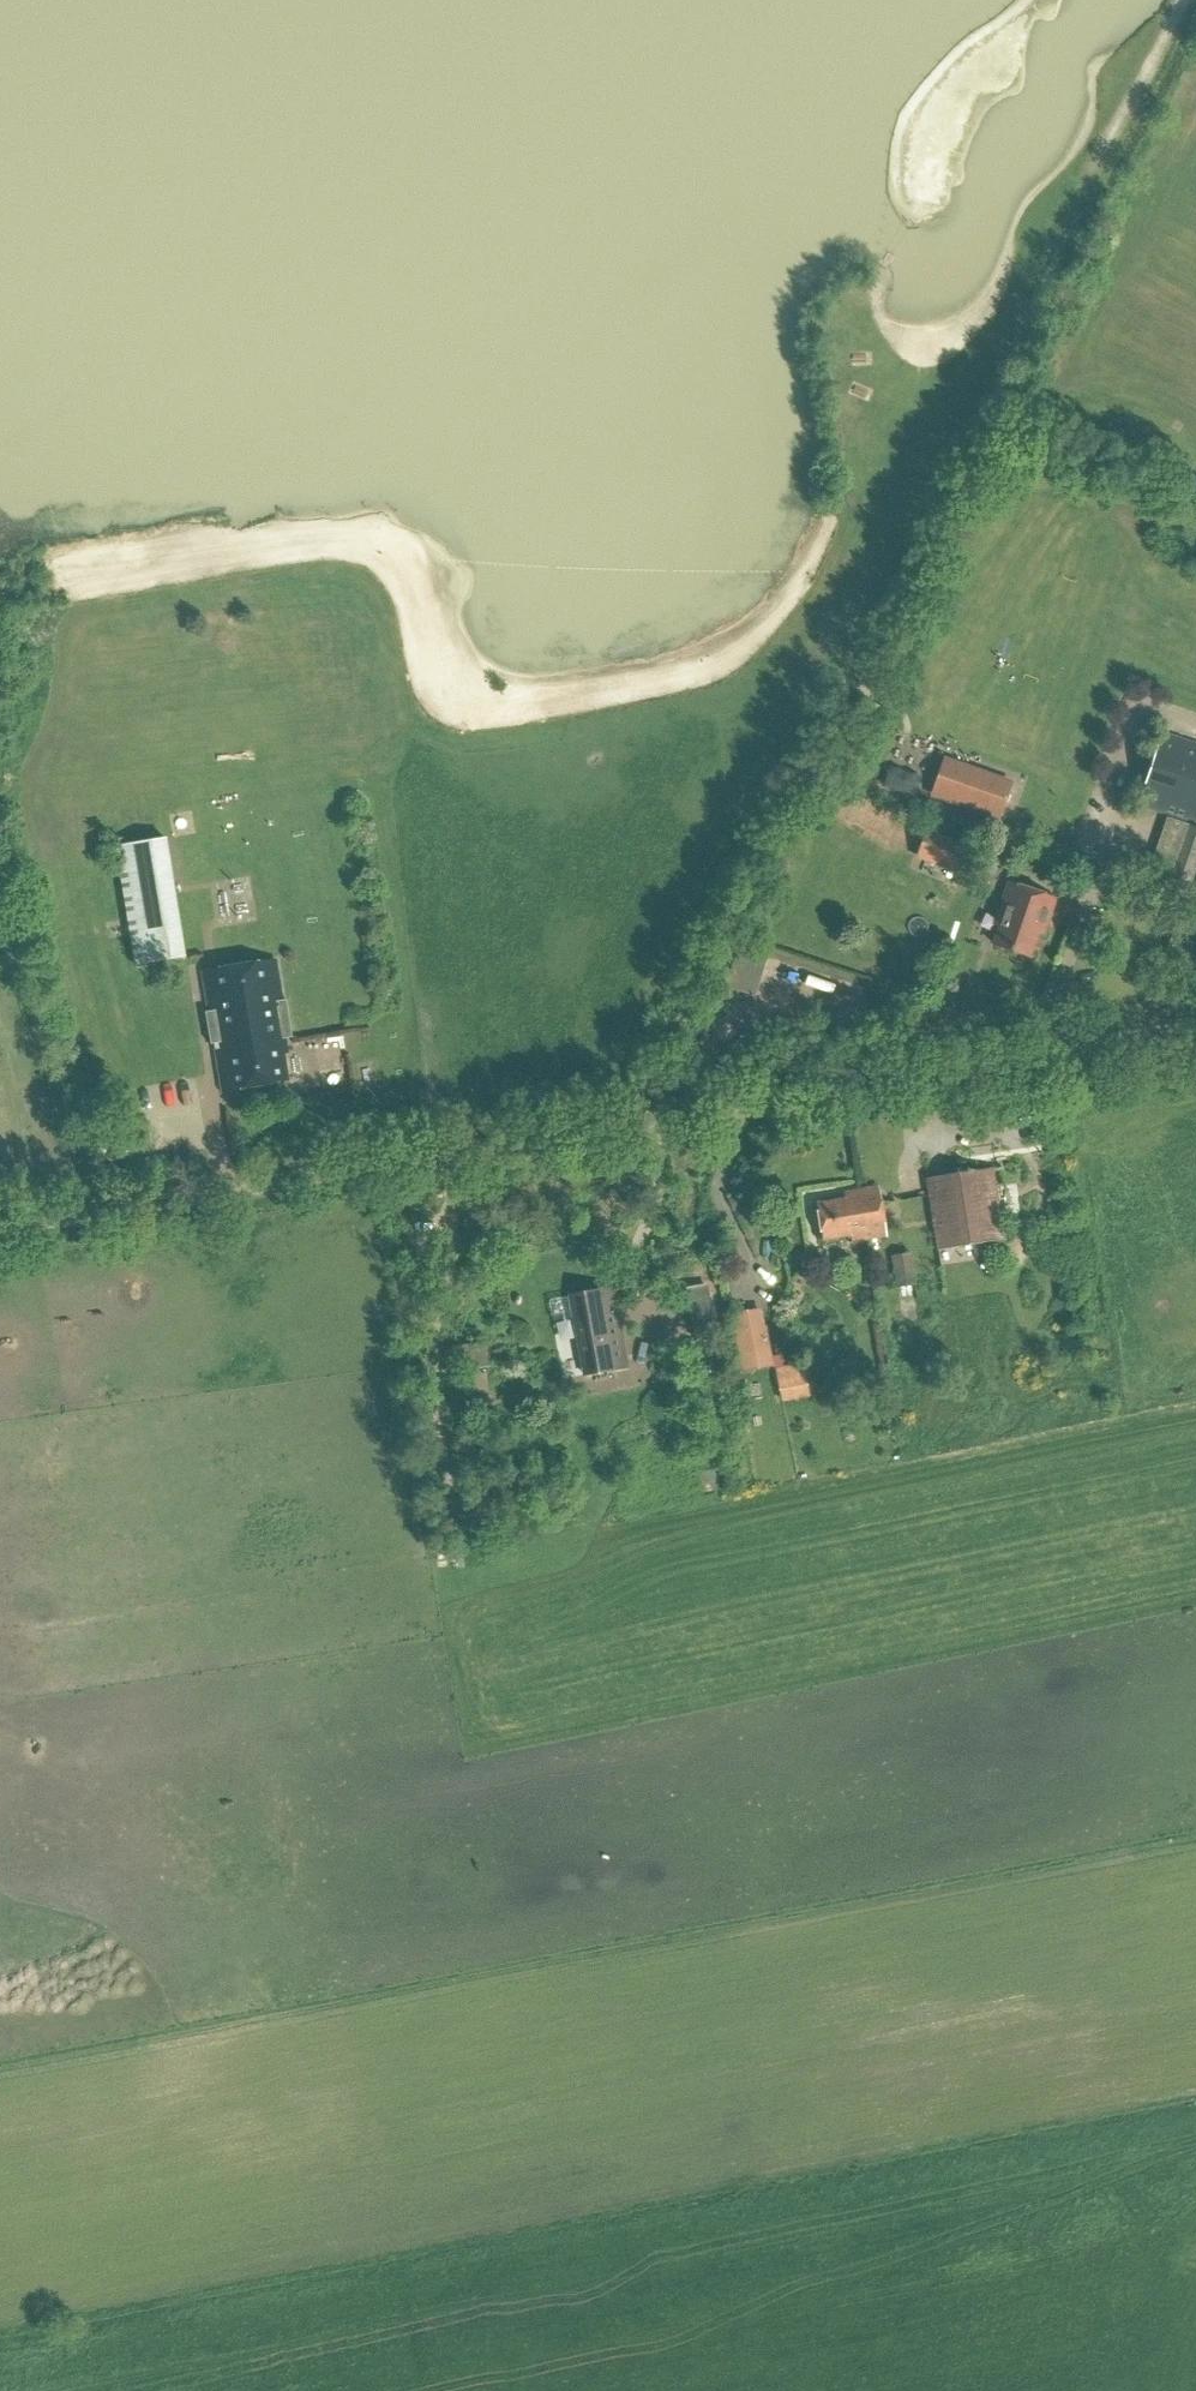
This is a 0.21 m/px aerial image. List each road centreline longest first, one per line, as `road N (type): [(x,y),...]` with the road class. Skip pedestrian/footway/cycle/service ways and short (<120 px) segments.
road 1 (unclassified): [(0,1227),(1195,1029)]

